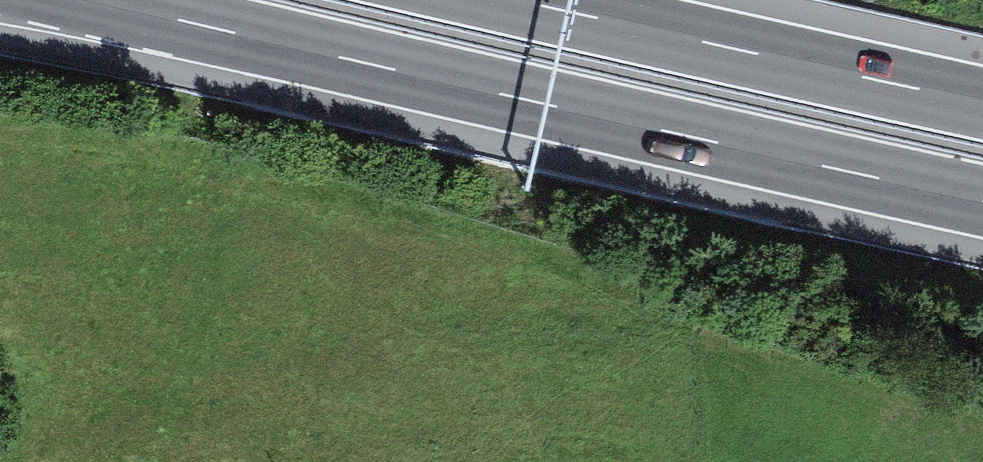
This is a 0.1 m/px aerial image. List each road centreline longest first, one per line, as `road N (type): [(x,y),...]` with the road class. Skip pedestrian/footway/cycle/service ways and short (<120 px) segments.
road 1 (motorway): [(94,0),(982,201)]
road 2 (motorway): [(982,103),(519,0)]

